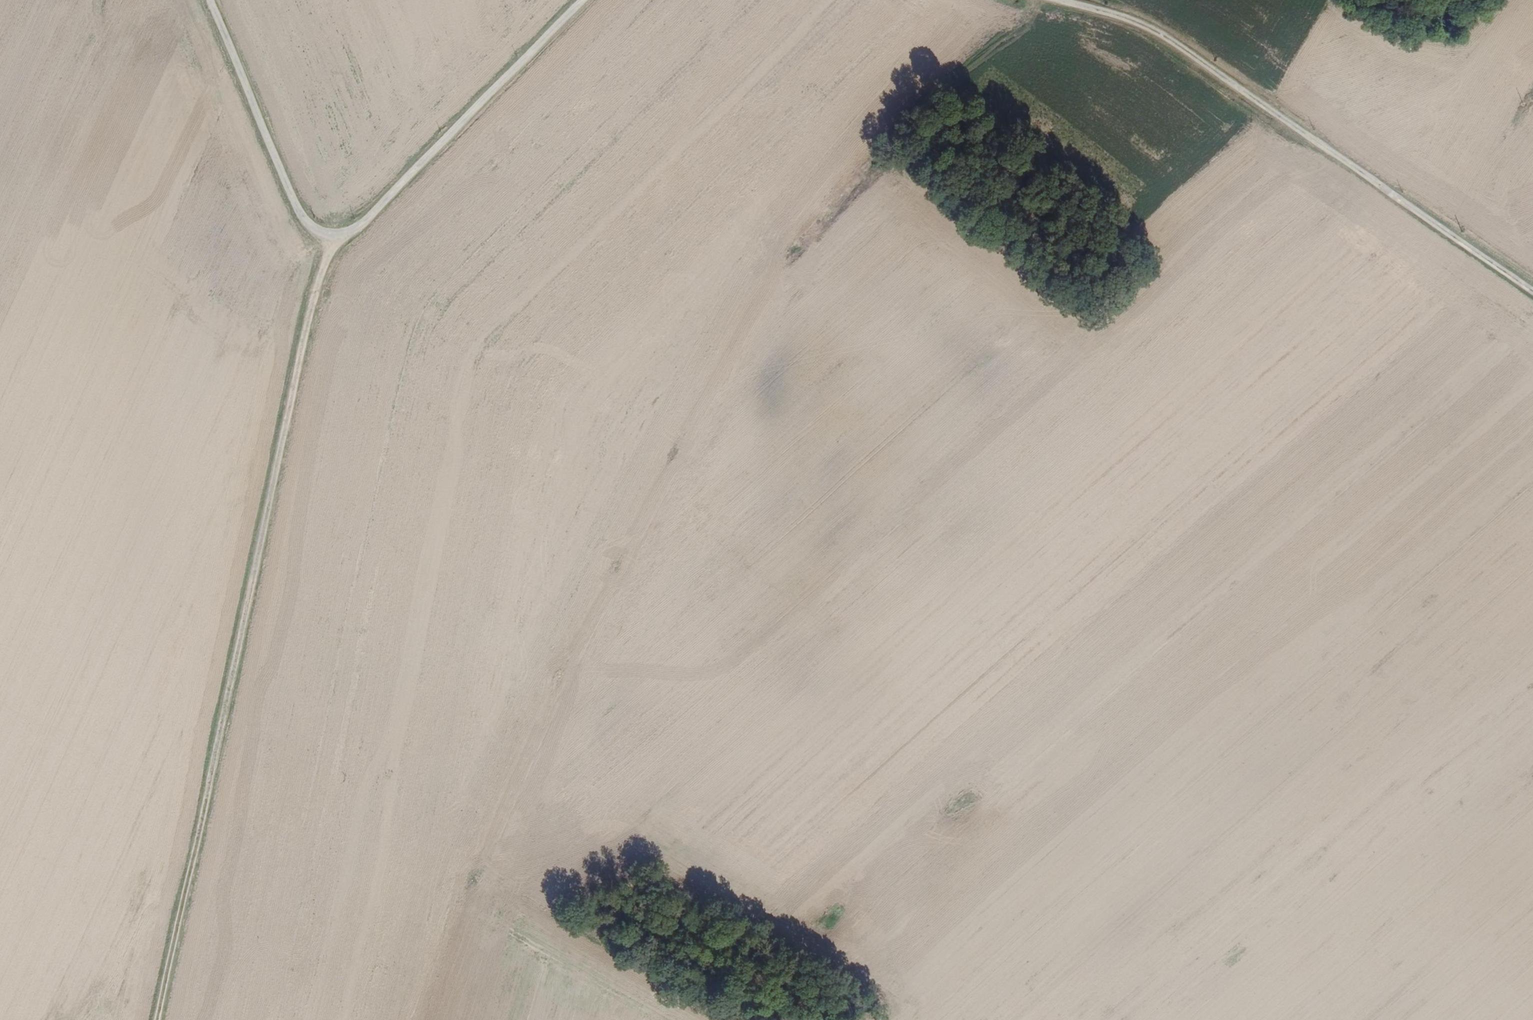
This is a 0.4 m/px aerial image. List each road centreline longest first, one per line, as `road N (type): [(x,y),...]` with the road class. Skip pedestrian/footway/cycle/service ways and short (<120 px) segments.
road 1 (track): [(336,236),(314,288),(157,1019)]
road 2 (unclassified): [(582,0),(367,220),(336,236),(313,228),(299,210),(211,0)]
road 3 (track): [(1532,291),(1163,35),(1061,0)]

